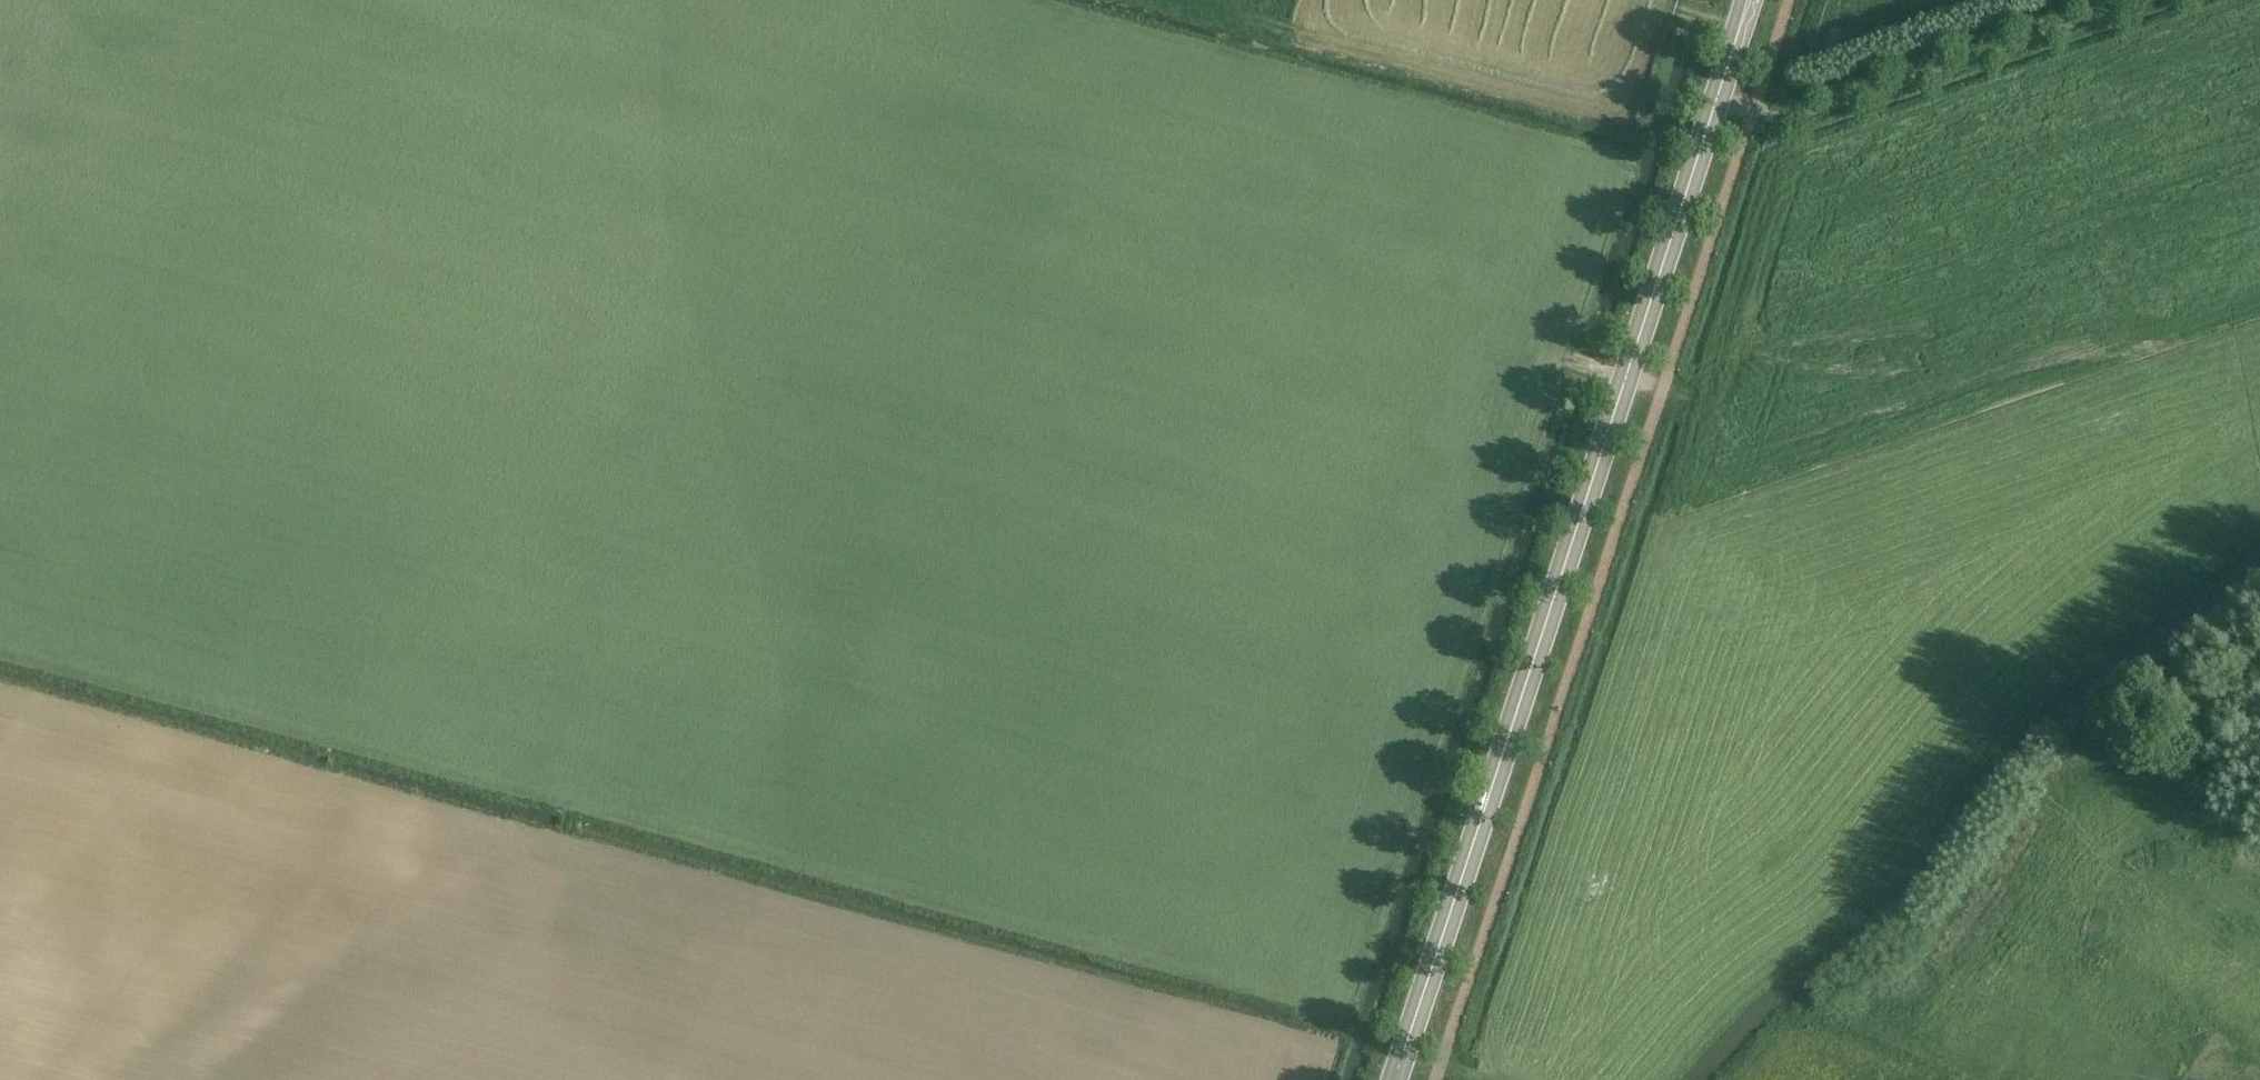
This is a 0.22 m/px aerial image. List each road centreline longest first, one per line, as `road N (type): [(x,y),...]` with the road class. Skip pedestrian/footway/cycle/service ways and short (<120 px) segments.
road 1 (tertiary): [(1393,1079),(1735,42)]

